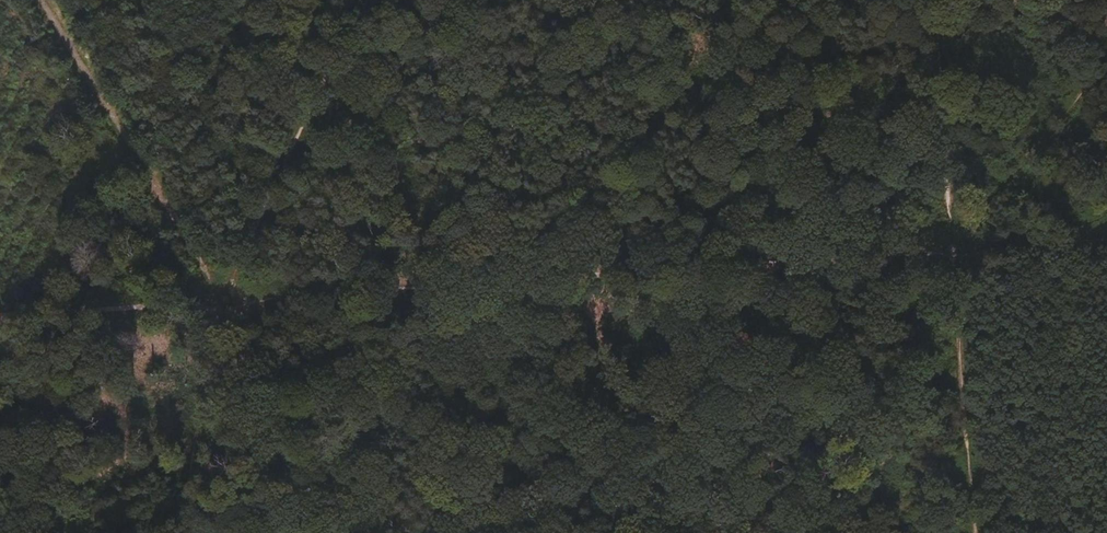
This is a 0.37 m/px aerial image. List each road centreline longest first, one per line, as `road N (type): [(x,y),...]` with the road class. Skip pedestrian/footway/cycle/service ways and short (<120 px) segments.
road 1 (track): [(224,302),(960,245)]
road 2 (track): [(942,0),(978,532)]
road 3 (track): [(37,0),(224,302)]
road 4 (track): [(224,302),(367,0)]
road 5 (track): [(180,532),(224,302)]
road 6 (track): [(960,245),(1106,65)]
road 7 (track): [(0,319),(224,302)]
road 8 (track): [(960,245),(1106,234)]

